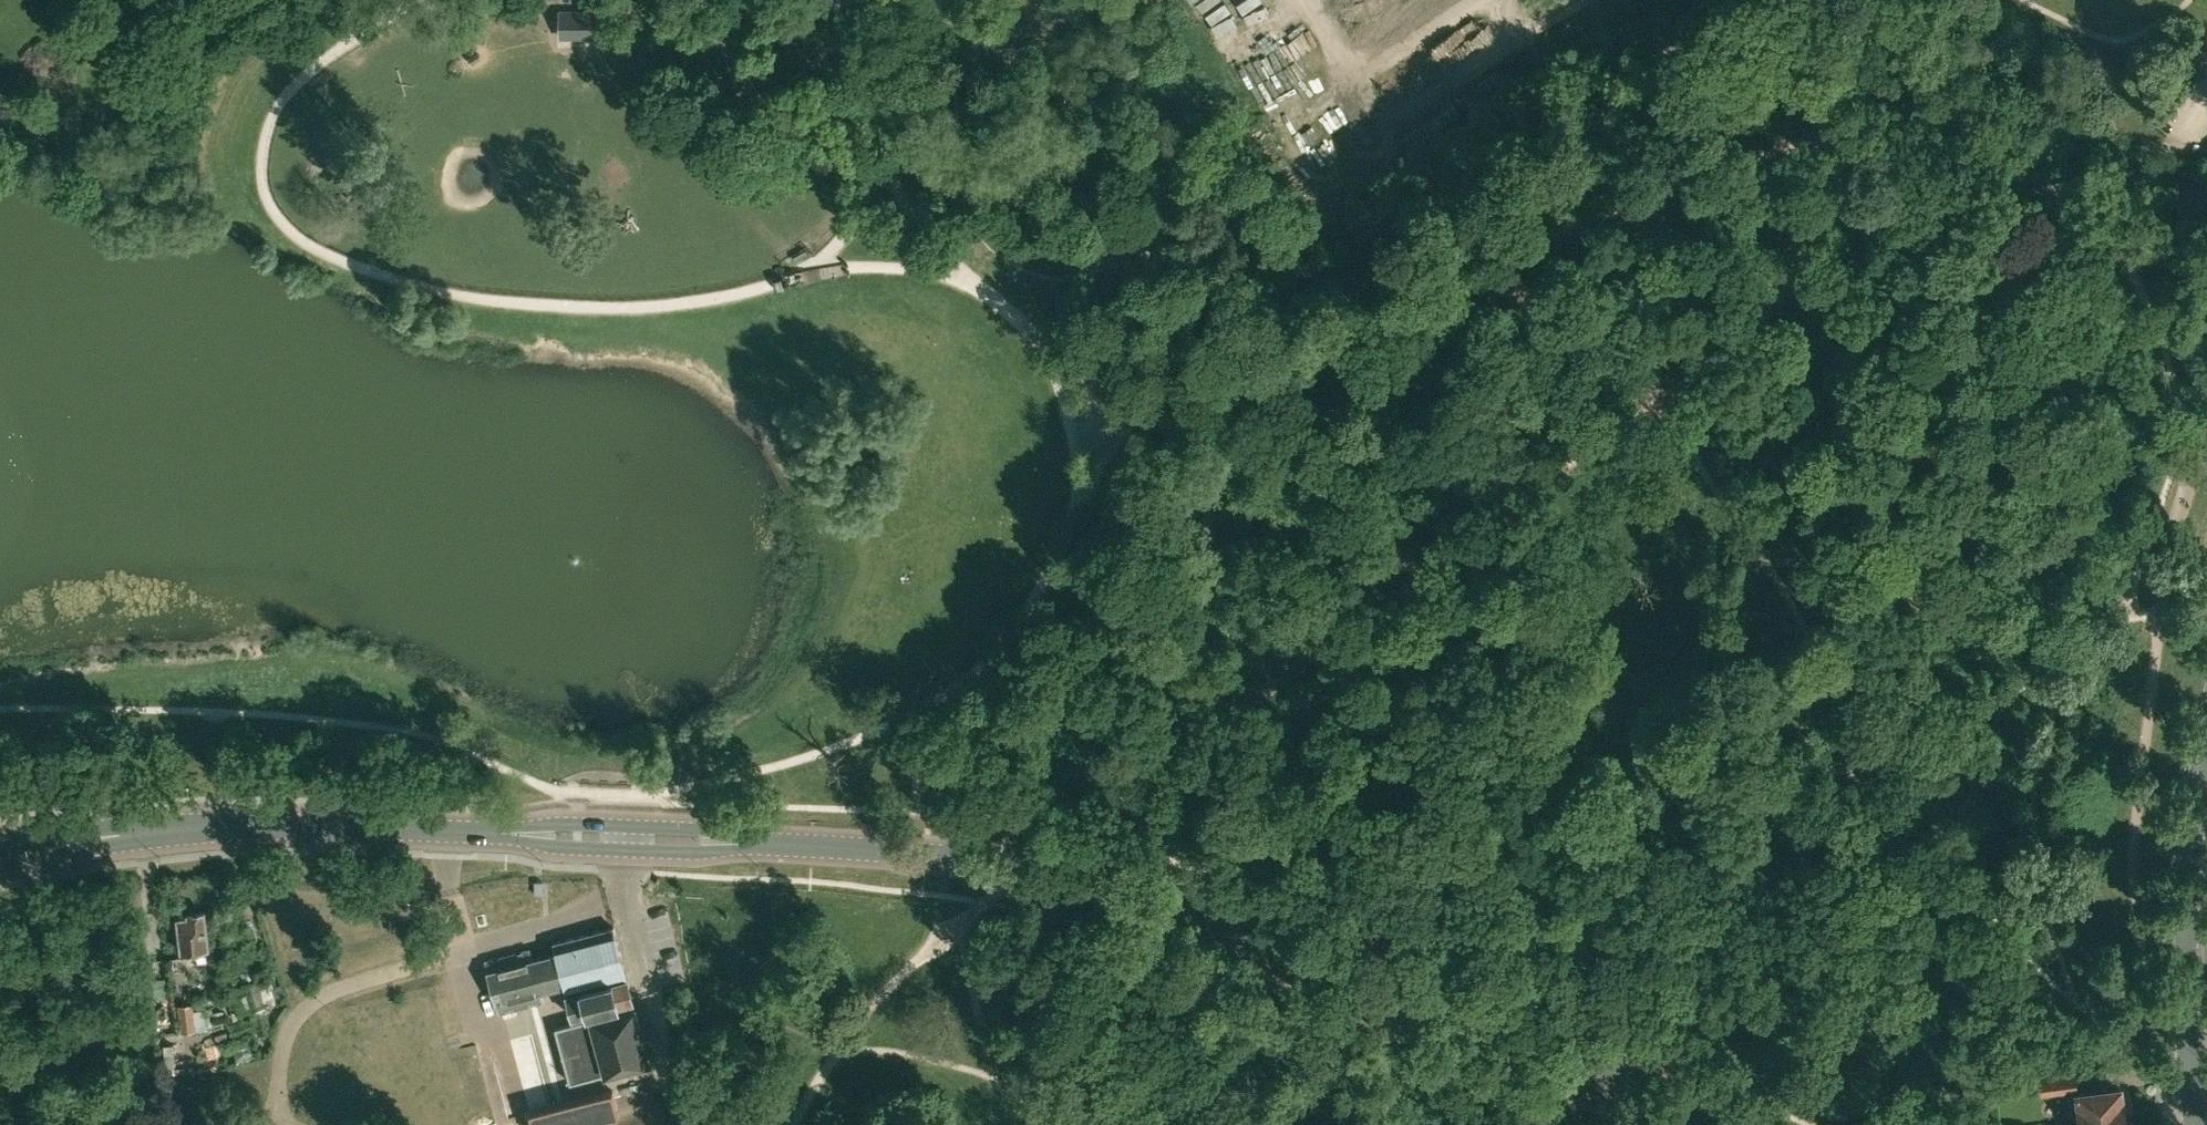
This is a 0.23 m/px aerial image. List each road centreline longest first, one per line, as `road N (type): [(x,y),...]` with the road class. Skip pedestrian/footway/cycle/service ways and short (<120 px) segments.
road 1 (tertiary): [(1715,1124),(1555,1043),(1361,962),(1125,891),(963,859),(230,826),(96,835)]
road 2 (tertiary): [(2189,1046),(2196,792),(2206,737)]

